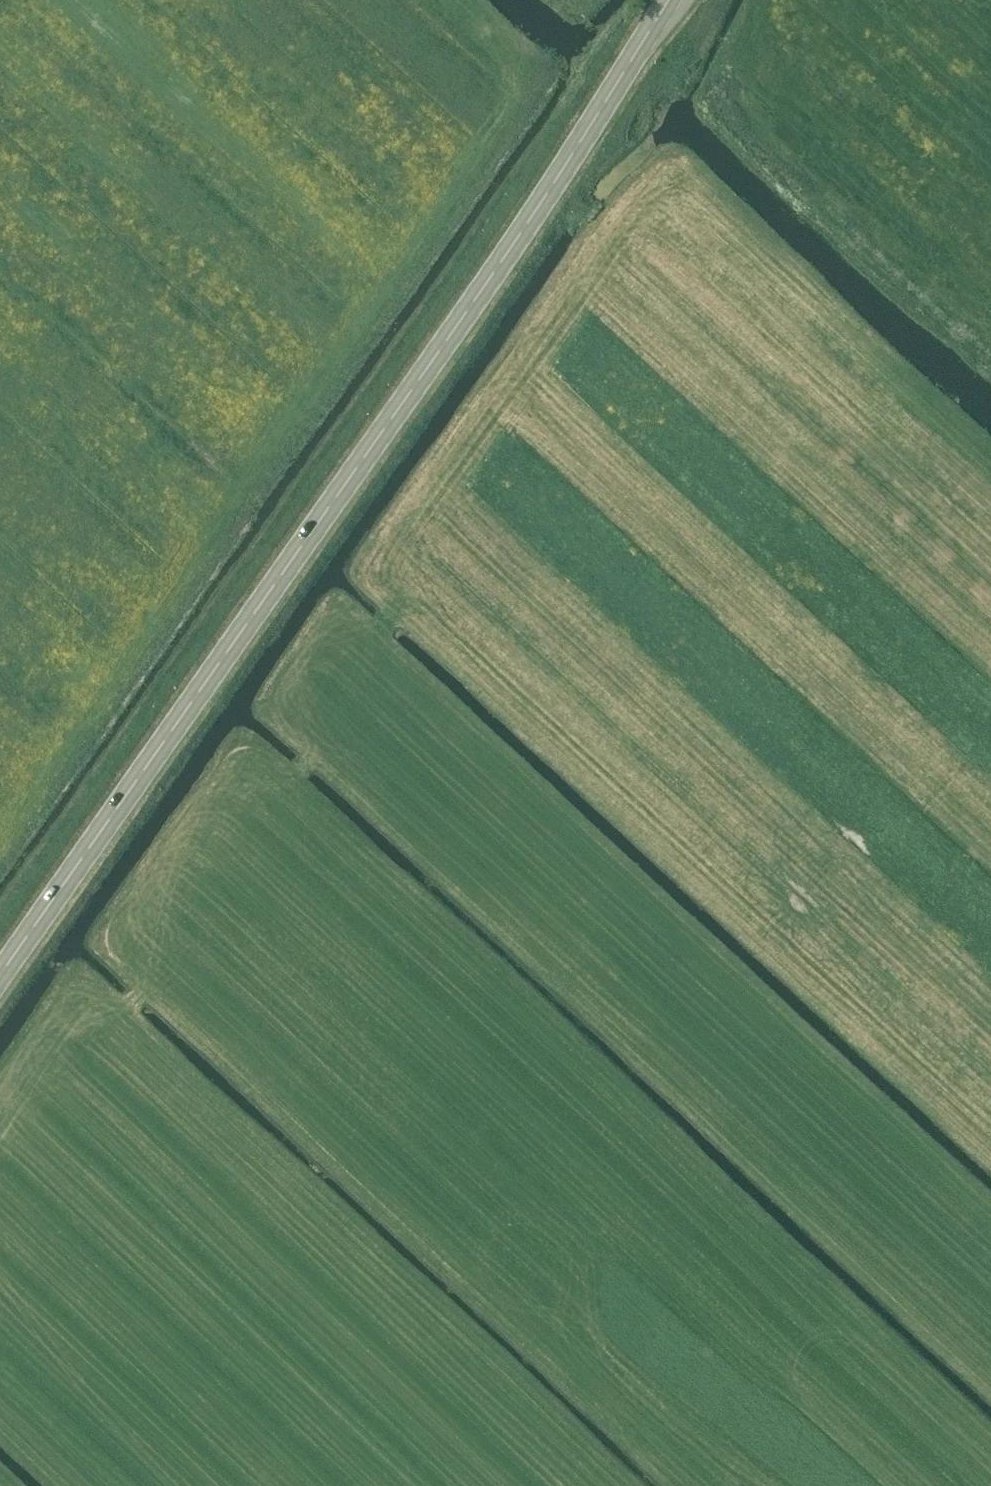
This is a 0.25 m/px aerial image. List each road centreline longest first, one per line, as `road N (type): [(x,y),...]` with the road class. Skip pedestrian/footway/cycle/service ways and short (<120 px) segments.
road 1 (primary): [(0,979),(362,465),(670,0)]

